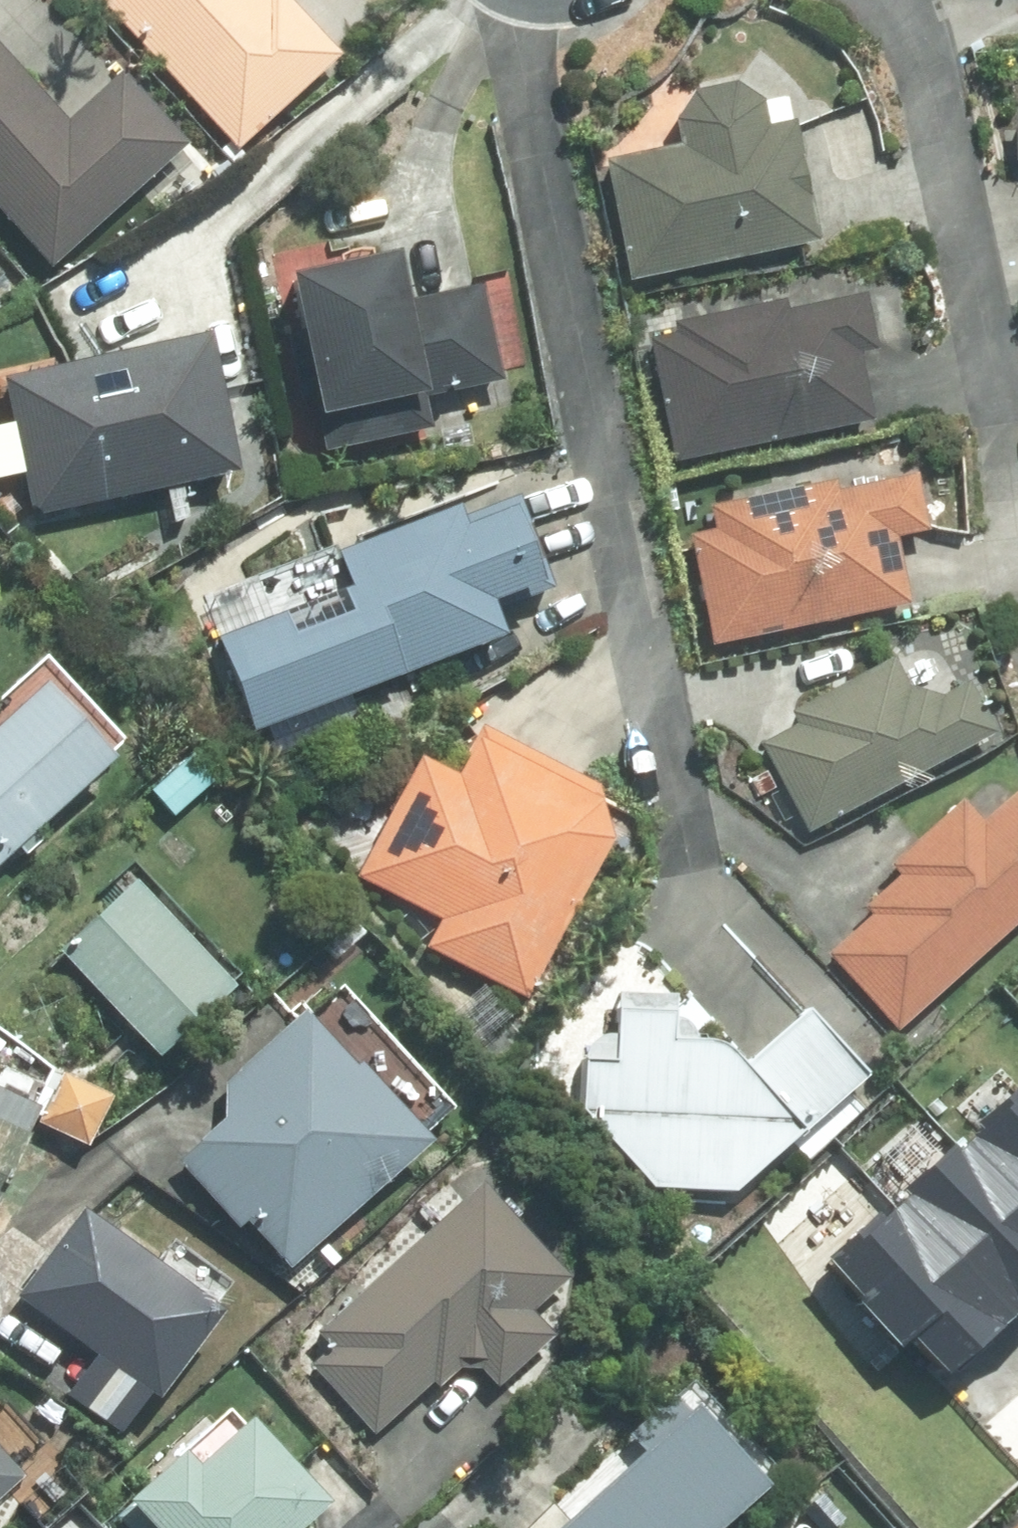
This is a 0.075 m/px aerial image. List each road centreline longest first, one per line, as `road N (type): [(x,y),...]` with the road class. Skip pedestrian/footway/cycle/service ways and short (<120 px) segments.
road 1 (residential): [(530,0),(531,107),(679,847)]
road 2 (residential): [(881,0),(931,85),(1017,574)]

